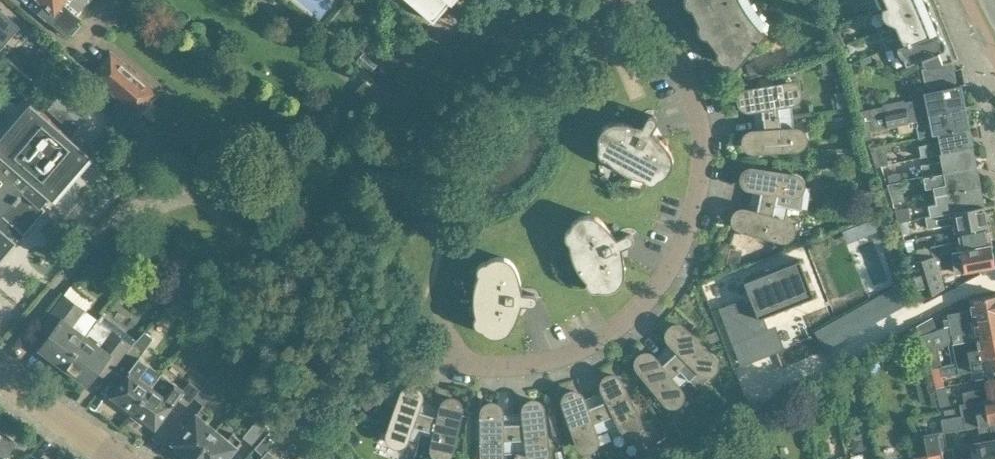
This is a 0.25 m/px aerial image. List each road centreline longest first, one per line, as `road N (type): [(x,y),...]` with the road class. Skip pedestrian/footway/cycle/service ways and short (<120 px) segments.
road 1 (residential): [(459,360),(536,364),(594,343),(654,290),(684,239),(700,179),(700,123),(683,71),(631,0)]
road 2 (residential): [(105,458),(0,378)]

